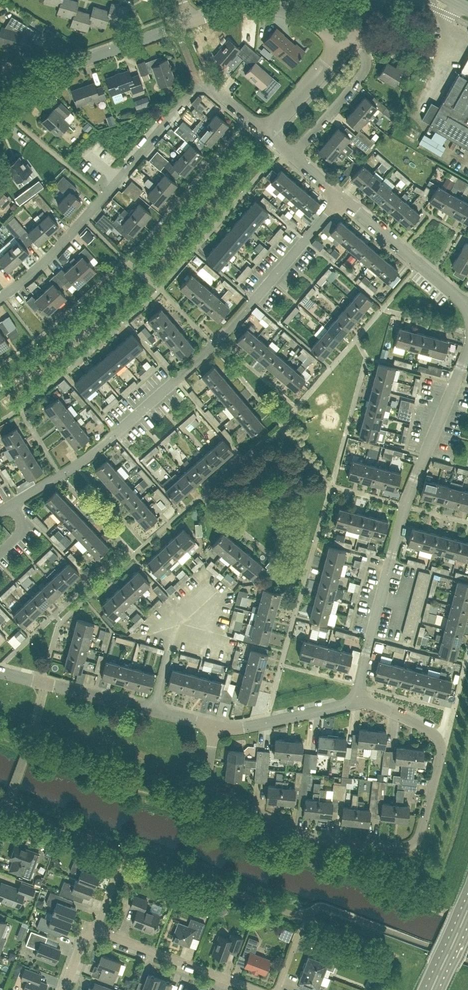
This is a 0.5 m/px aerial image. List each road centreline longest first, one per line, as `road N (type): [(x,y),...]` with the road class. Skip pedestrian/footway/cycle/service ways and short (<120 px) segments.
road 1 (residential): [(215,728),(206,779),(213,793),(299,833),(405,847),(426,819),(439,741),(358,697)]
road 2 (residential): [(11,505),(76,466),(176,380),(342,197)]
road 3 (residential): [(358,697),(405,505),(467,349)]
road 4 (residential): [(0,298),(61,245),(198,85)]
road 5 (unclassified): [(0,117),(33,85),(69,66),(189,23)]
road 6 (residential): [(256,989),(96,930)]
road 7 (residential): [(467,308),(342,197)]
road 8 (unclassified): [(189,23),(233,10),(275,11),(309,22),(339,44)]
road 9 (residential): [(0,671),(153,710)]
road 10 (residential): [(291,155),(362,74),(361,51),(347,38)]
road 11 (residential): [(215,728),(358,697)]
road 12 (residential): [(153,710),(175,627),(212,592)]

